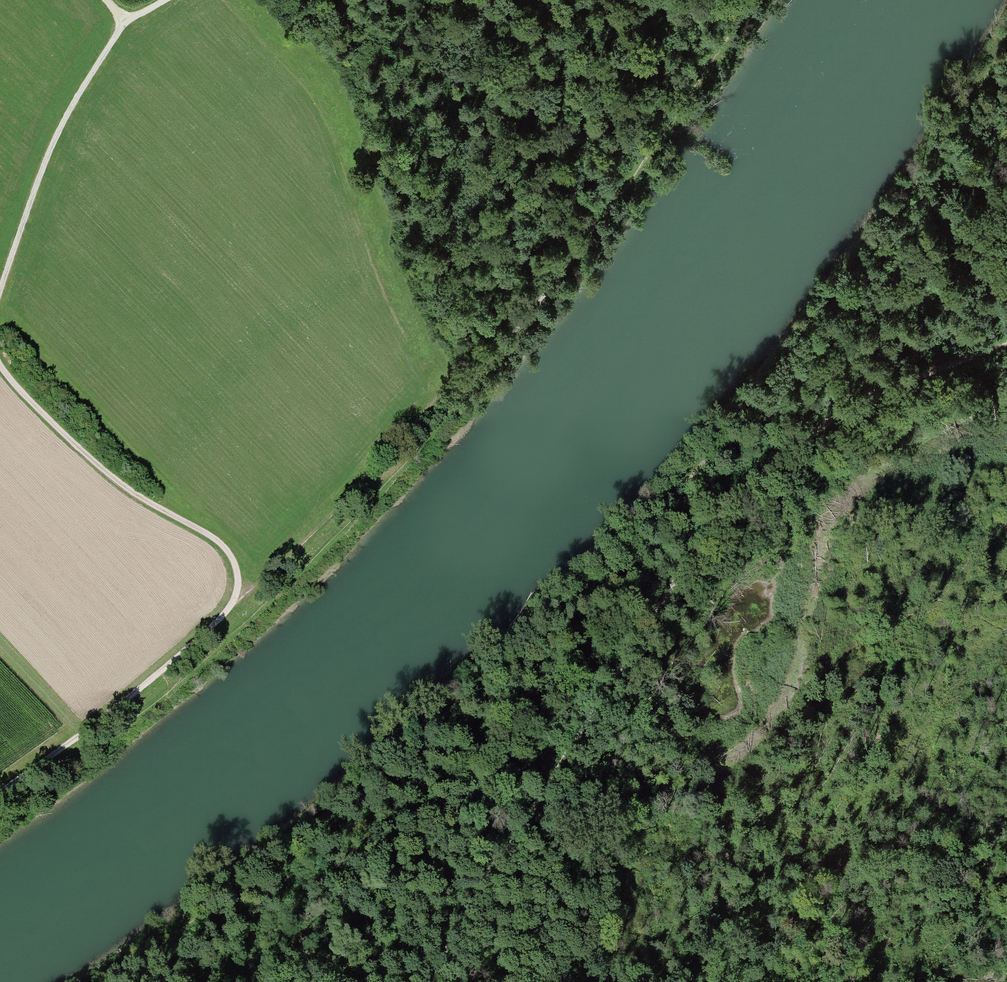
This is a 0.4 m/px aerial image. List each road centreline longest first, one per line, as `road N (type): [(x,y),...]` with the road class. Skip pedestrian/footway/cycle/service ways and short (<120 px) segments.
road 1 (track): [(1006,42),(810,336),(665,504),(275,858),(105,981)]
road 2 (track): [(1006,345),(852,408),(746,489),(669,591),(427,981)]
road 3 (track): [(750,0),(581,243),(432,410),(232,603)]
road 4 (track): [(232,603),(236,581),(217,544),(105,472),(0,367)]
road 5 (track): [(0,285),(71,101),(122,19),(106,0)]
road 6 (track): [(0,791),(94,727),(232,603)]
road 7 (track): [(732,816),(820,852),(871,861),(995,904)]
road 8 (track): [(577,981),(684,839),(695,763)]
road 9 (track): [(669,591),(648,675),(652,693),(732,816)]
road 10 (track): [(725,981),(740,896),(732,816)]

